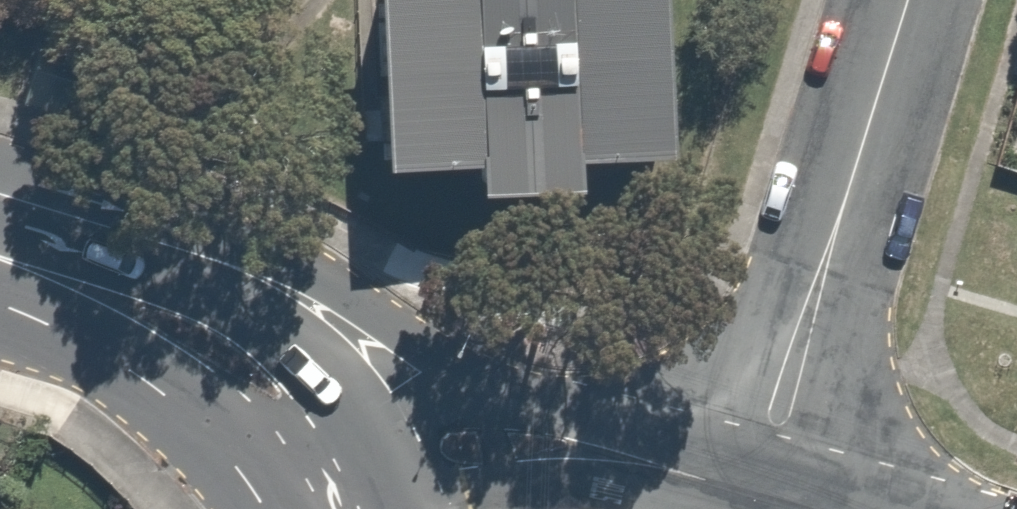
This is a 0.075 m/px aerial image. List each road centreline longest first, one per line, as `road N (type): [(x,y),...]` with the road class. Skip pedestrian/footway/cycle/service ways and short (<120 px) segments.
road 1 (residential): [(764,491),(916,0)]
road 2 (secondary): [(141,265),(186,263),(254,275),(334,306),(420,342),(598,446)]
road 3 (secondary): [(266,508),(223,448),(122,365),(0,284)]
road 4 (secondary): [(141,265),(245,329),(324,396),(367,459)]
road 5 (unclassified): [(367,459),(449,444),(598,446)]
road 6 (unclassified): [(598,446),(764,491)]
road 7 (secondary): [(0,225),(141,265)]

